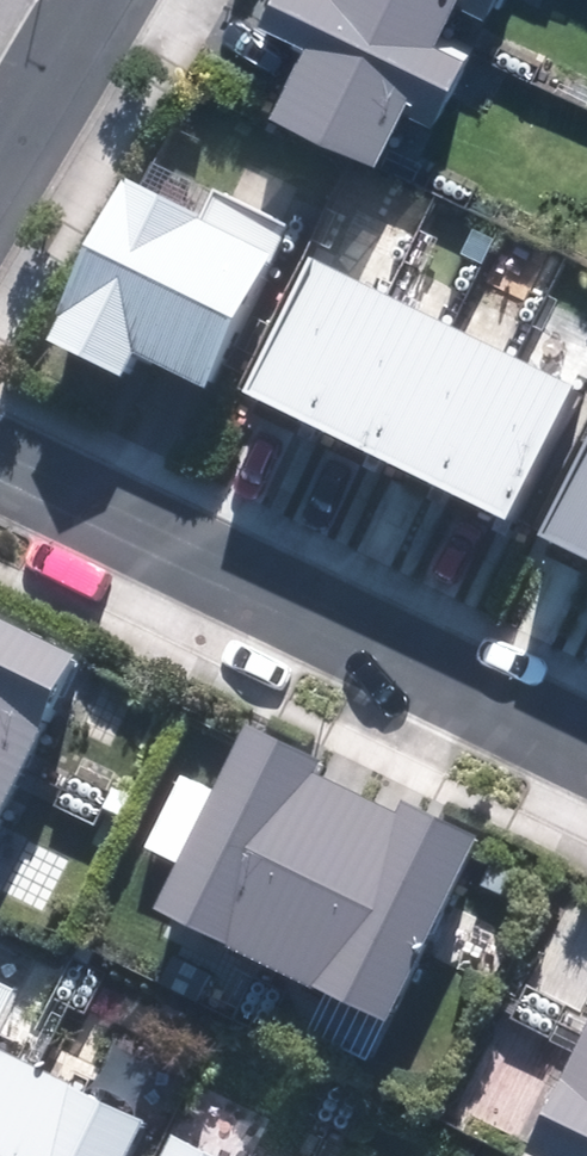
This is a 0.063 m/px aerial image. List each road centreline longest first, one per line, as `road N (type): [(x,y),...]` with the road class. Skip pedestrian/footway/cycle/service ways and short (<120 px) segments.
road 1 (residential): [(0,471),(586,756)]
road 2 (residential): [(0,170),(99,0)]

